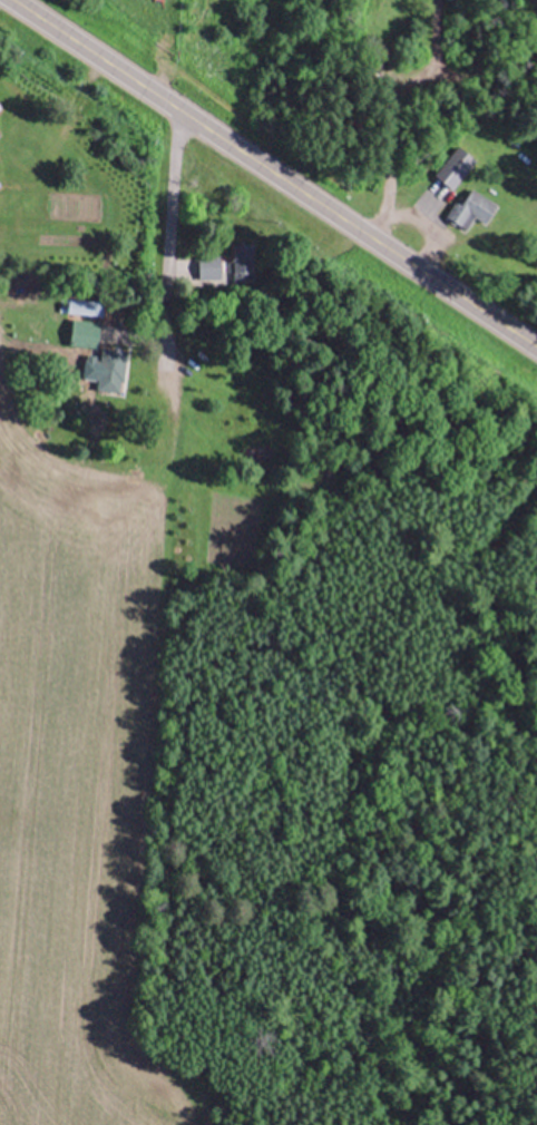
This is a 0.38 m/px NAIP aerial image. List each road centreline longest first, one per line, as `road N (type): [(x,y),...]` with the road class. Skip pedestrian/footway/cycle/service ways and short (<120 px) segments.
road 1 (primary): [(536,346),(13,0)]
road 2 (residential): [(182,110),(159,383)]

